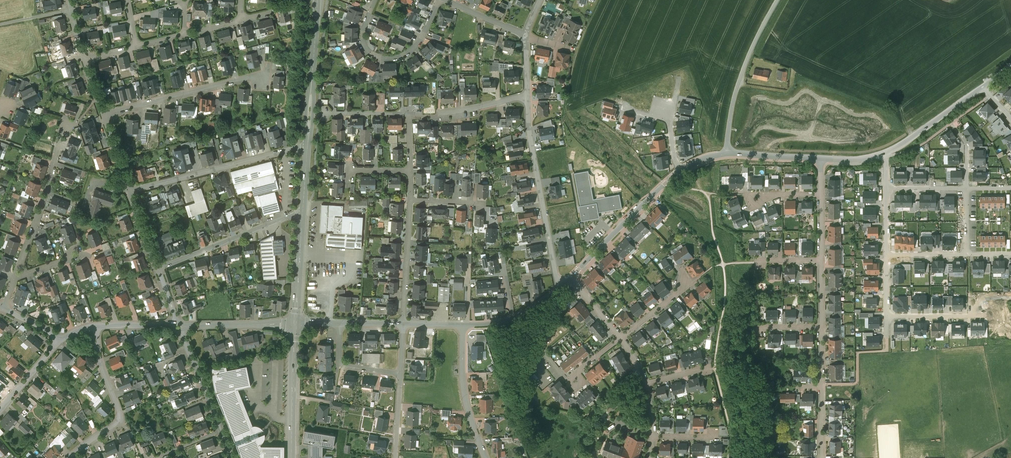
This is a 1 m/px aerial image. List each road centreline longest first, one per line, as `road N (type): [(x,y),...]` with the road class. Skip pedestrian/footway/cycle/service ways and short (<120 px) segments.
road 1 (residential): [(561,287),(528,127),(528,94)]
road 2 (residential): [(307,147),(130,192)]
road 3 (residential): [(104,116),(266,72)]
road 4 (unclassified): [(777,0),(748,55),(723,155)]
road 5 (residential): [(15,278),(66,122)]
road 6 (residential): [(303,211),(157,269)]
road 7 (residential): [(439,0),(415,49),(390,59),(366,45),(376,0)]
road 8 (residential): [(72,457),(119,422),(97,328)]
road 9 (residential): [(682,171),(570,278)]
road 10 (secondary): [(317,0),(307,147)]
road 11 (residential): [(179,327),(231,457)]
road 12 (residential): [(486,457),(465,390),(463,326)]
road 13 (secondary): [(295,324),(292,457)]
road 14 (residential): [(404,325),(411,200)]

